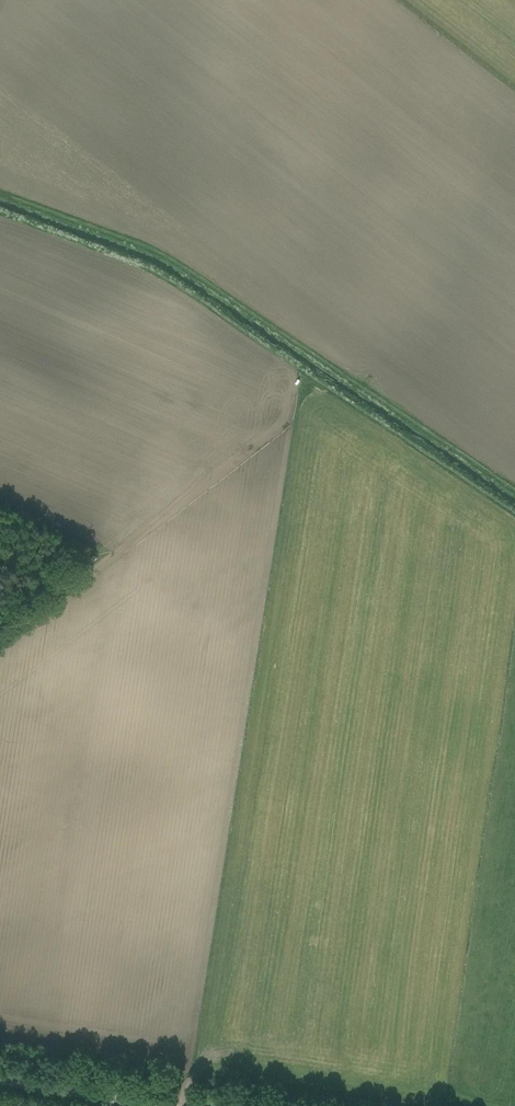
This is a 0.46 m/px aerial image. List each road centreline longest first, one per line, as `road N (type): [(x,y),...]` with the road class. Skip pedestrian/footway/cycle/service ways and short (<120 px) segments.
road 1 (track): [(0,1078),(159,1105)]
road 2 (track): [(0,634),(105,554)]

